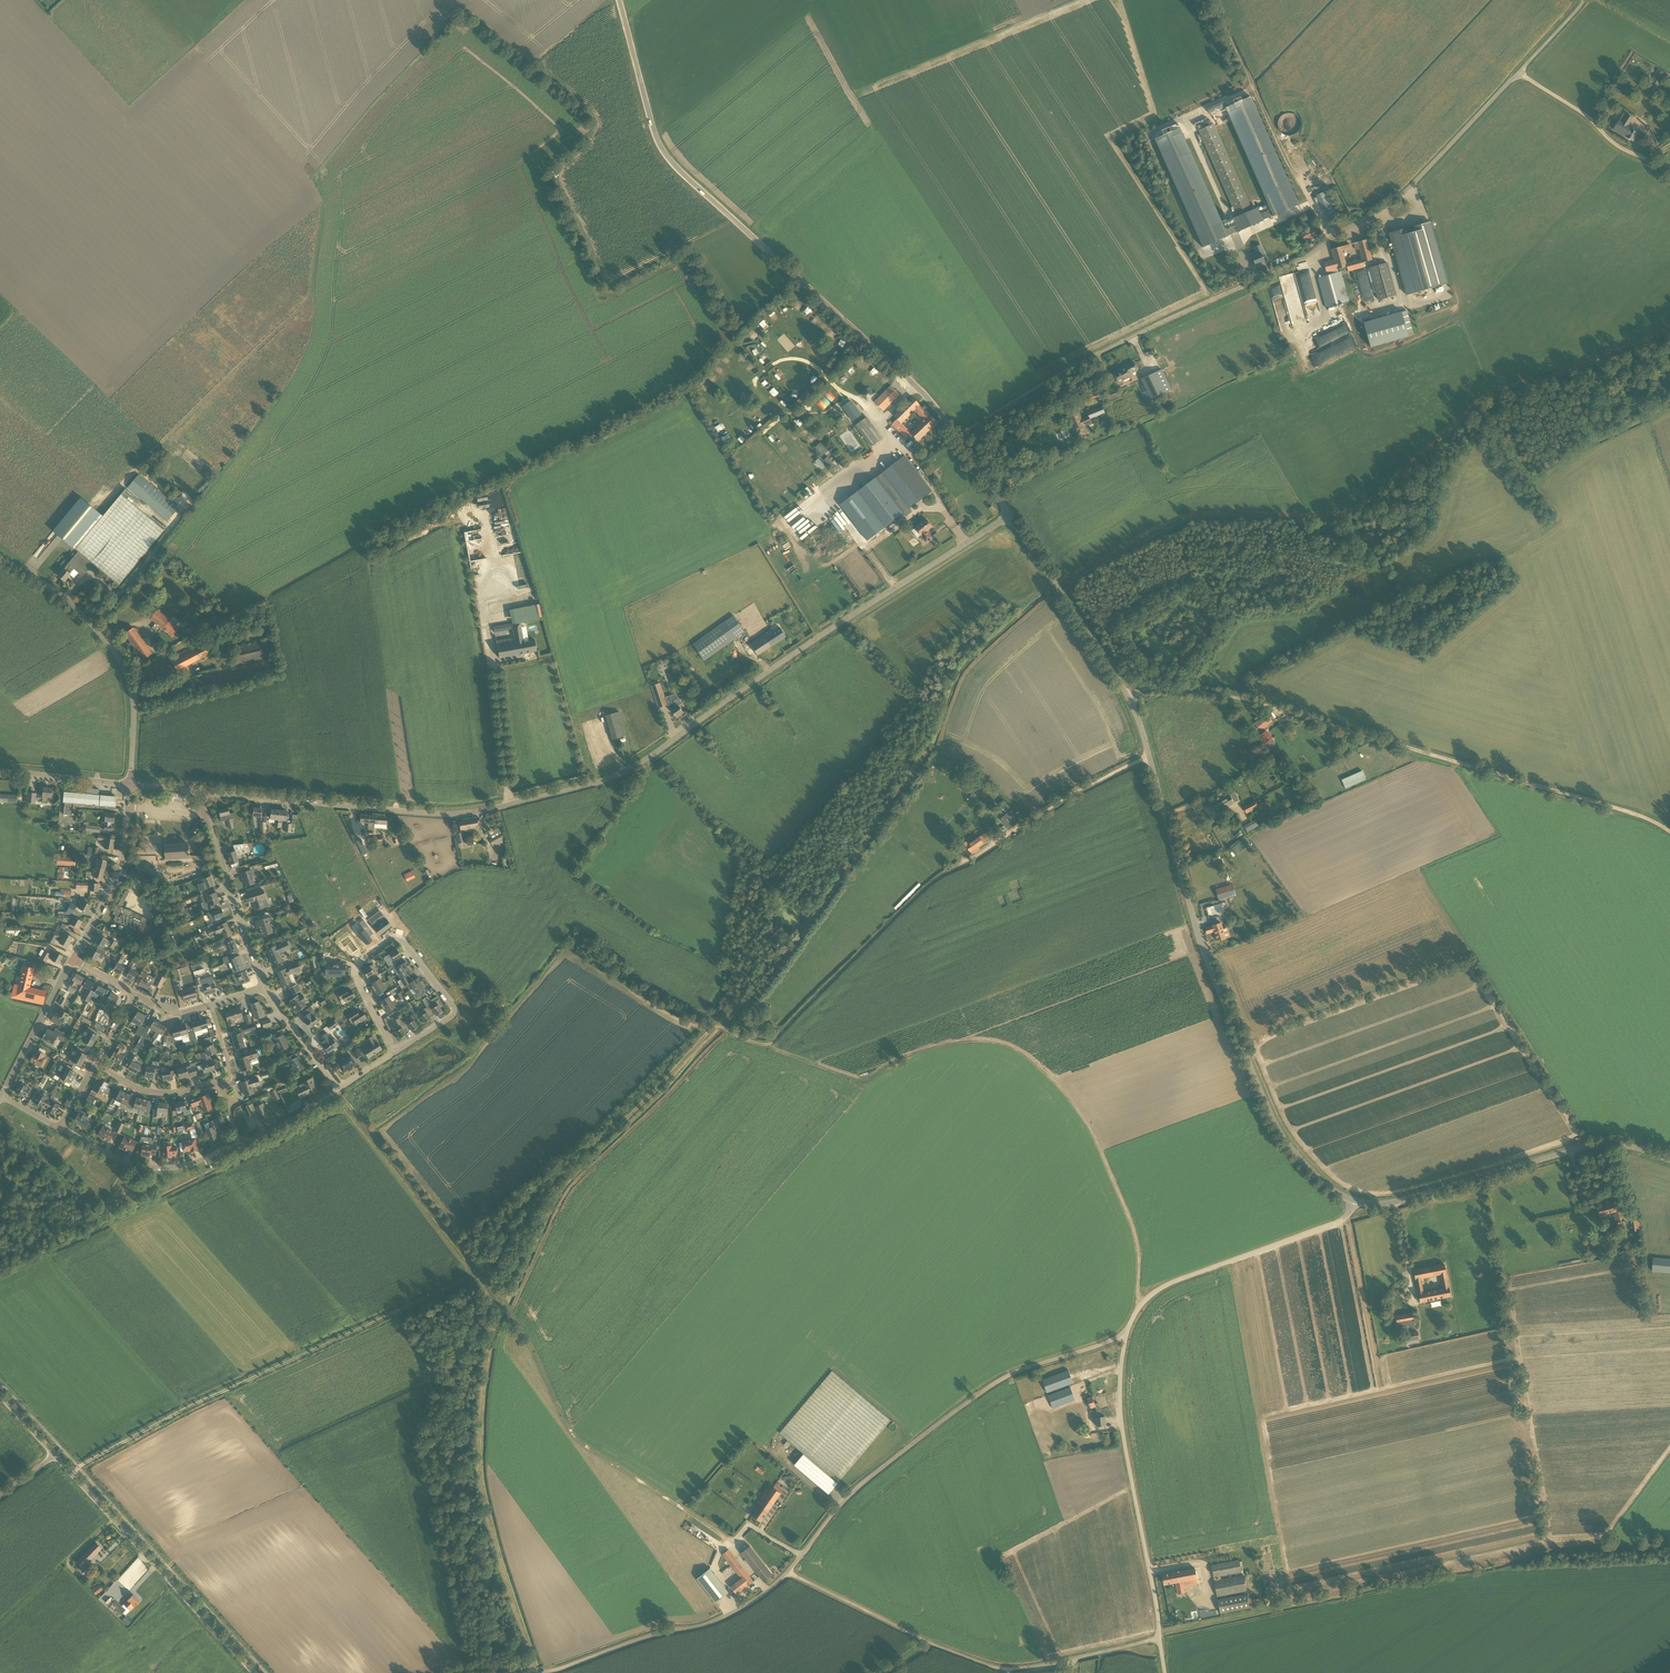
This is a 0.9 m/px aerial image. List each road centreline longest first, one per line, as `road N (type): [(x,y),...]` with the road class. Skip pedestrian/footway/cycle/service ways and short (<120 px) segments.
road 1 (track): [(740,331),(723,330),(685,263),(618,294),(597,292),(542,180),(586,130),(529,78),(517,77),(326,231),(302,375),(312,450),(361,547)]
road 2 (tertiary): [(308,801),(468,813),(608,779),(1011,516)]
road 3 (unclassified): [(960,438),(1141,335),(1293,268),(1398,200),(1521,72)]
road 4 (track): [(720,1025),(635,1114),(559,1172),(482,1272),(339,1090)]
road 5 (track): [(1237,698),(1435,579),(1519,549),(1561,518),(1539,479),(1589,447),(1613,419),(1669,407)]
road 6 (track): [(768,1046),(867,1083),(883,1068),(944,1045),(999,1041),(1017,1050),(1054,1081),(1105,1160),(1142,1257),(1137,1309)]
road 7 (tertiary): [(1357,1197),(1306,1157),(1275,1110),(1207,946),(1130,697)]
road 8 (track): [(72,1472),(190,1408),(482,1272),(501,1302)]
road 9 (track): [(1149,760),(1100,779),(951,869),(768,1046)]
road 10 (unclassified): [(800,1556),(863,1481),(988,1389),(1125,1334)]
road 11 (track): [(1669,831),(1627,812),(1287,712)]
road 12 (unclassified): [(1160,1638),(1042,1665),(995,1667),(788,1573)]
road 13 (unclassified): [(447,1672),(471,1664),(564,1668),(712,1623),(756,1601),(788,1573)]
road 14 (track): [(736,1544),(579,1439),(501,1302)]
road 15 (tertiary): [(801,278),(663,153),(619,0)]
road 16 (tertiary): [(1357,1197),(1408,1193),(1596,1144),(1669,1160)]
road 17 (unclassified): [(1160,1638),(1120,1394),(1125,1334)]
road 18 (tertiary): [(259,1672),(56,1455)]
road 19 (unclassified): [(130,785),(130,666),(73,601),(0,548)]
road 20 (unclassified): [(1125,1334),(1148,1297),(1170,1284),(1343,1221),(1357,1197)]
road 21 (track): [(1331,243),(1209,0)]
road 22 (residential): [(456,1012),(393,937),(356,971),(393,1056)]
road 23 (tertiary): [(960,438),(916,381),(801,278)]
road 24 (tertiary): [(1130,697),(1011,516)]
road 25 (residential): [(238,1140),(191,1164),(146,1167),(59,1128)]
road 26 (residential): [(265,987),(203,813)]
road 27 (unclassified): [(1669,173),(1612,142),(1579,105),(1521,72)]
road 28 (residential): [(73,959),(119,871),(128,808)]
road 29 (unclassified): [(1287,712),(1152,687),(1130,697)]
road 30 (residential): [(1,1097),(73,959)]
road 31 (residential): [(222,1083),(159,1094),(95,1065)]
road 32 (tertiary): [(130,785),(0,771)]
road 33 (residential): [(339,1090),(265,987)]

